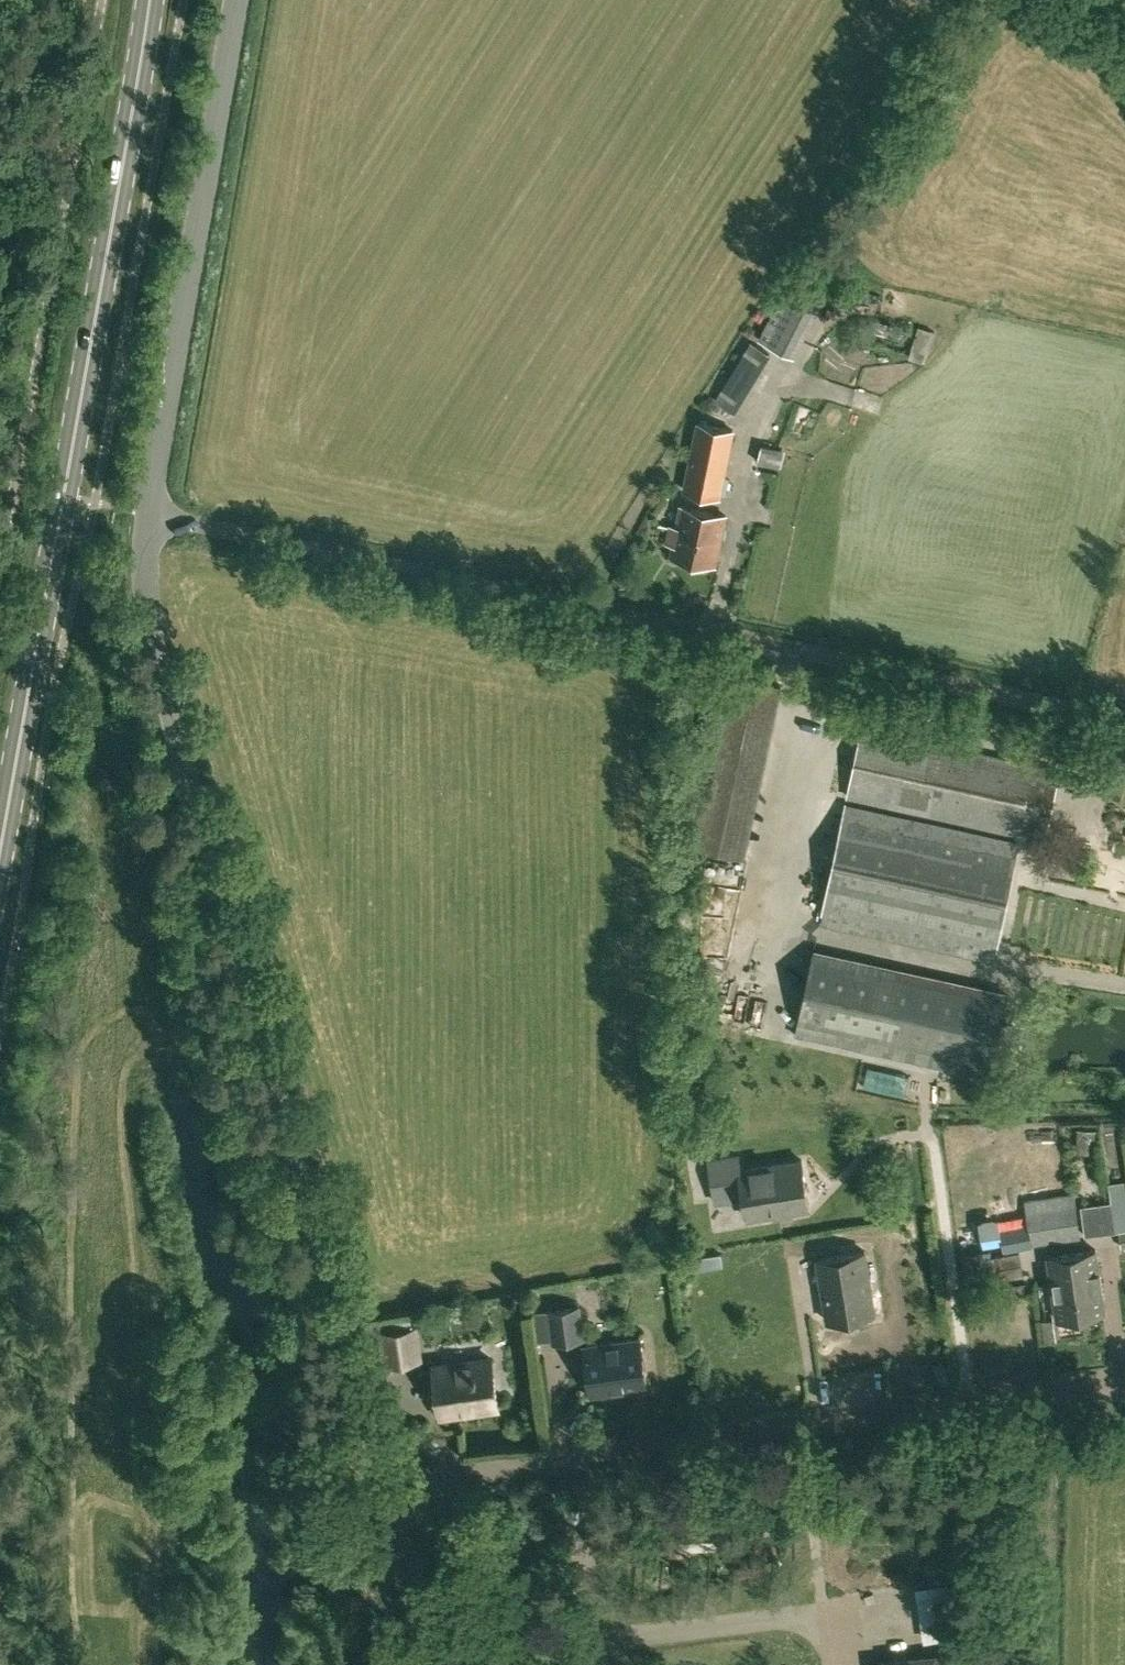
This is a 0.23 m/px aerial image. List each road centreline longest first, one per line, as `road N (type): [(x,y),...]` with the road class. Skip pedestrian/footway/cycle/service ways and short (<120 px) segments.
road 1 (unclassified): [(386,1489),(159,670),(148,606),(152,515)]
road 2 (unclassified): [(1124,721),(152,515)]
road 3 (secondary): [(0,842),(143,0)]
road 4 (residential): [(386,1489),(1124,1381)]
road 5 (unclassified): [(152,515),(237,0)]
road 6 (unclassified): [(433,1664),(386,1489)]

